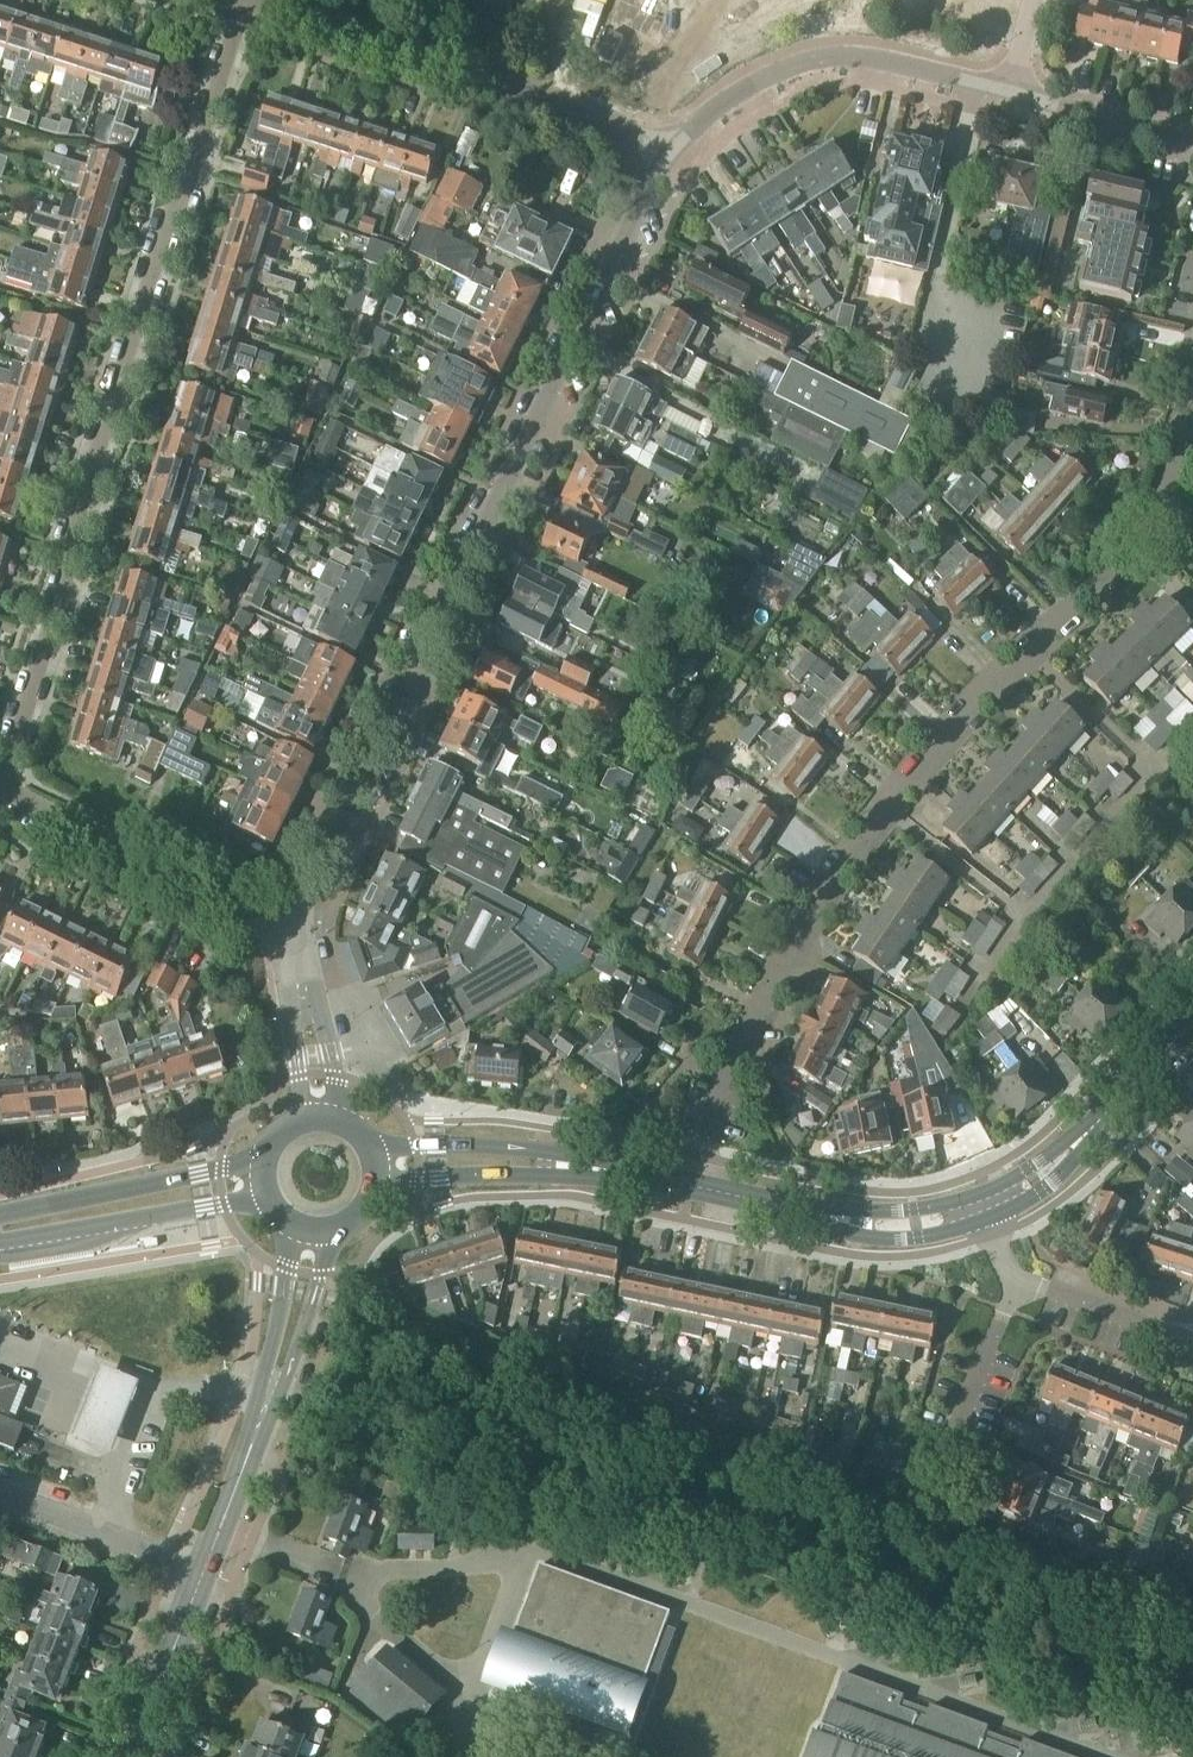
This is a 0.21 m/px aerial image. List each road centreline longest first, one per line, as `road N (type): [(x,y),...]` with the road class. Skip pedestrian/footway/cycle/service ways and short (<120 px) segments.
road 1 (residential): [(696,1184),(762,1009),(811,914),(939,740),(1161,513),(1190,433)]
road 2 (residential): [(664,165),(301,903),(291,949)]
road 3 (residential): [(0,788),(57,632),(169,222),(186,199),(250,0)]
road 4 (residential): [(263,0),(537,91),(664,165)]
road 5 (residential): [(1013,88),(864,53),(817,61),(757,86),(695,129),(664,165)]
road 6 (tertiary): [(202,1576),(269,1399),(314,1239)]
road 7 (residential): [(291,949),(138,871),(122,849),(0,790)]
road 8 (tertiary): [(696,1184),(529,1163),(380,1170)]
road 9 (tertiary): [(997,1208),(921,1231),(851,1229),(696,1184)]
road 10 (tertiary): [(1192,1027),(1058,1169),(997,1208)]
road 11 (tertiary): [(0,1230),(262,1184)]
road 12 (residential): [(202,1576),(0,1495)]
road 13 (tertiary): [(133,1756),(202,1576)]
road 14 (residential): [(1192,138),(1013,88)]
road 15 (residential): [(1192,1344),(1021,1279)]
road 16 (residential): [(955,1433),(1021,1279)]
road 17 (residential): [(291,949),(314,1072)]

